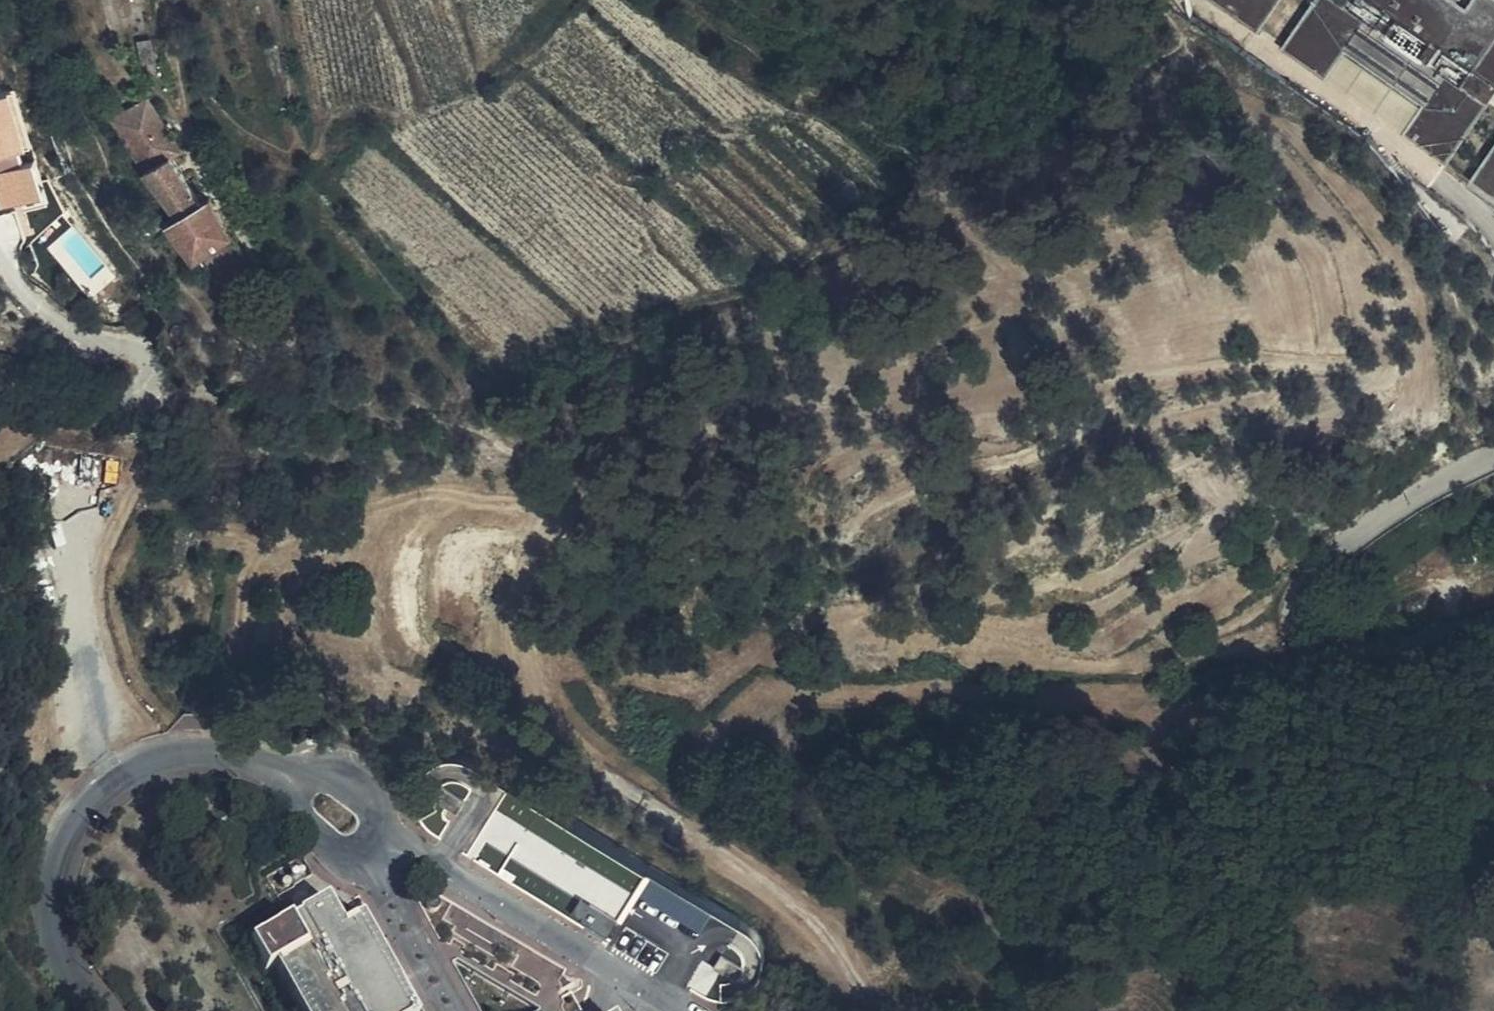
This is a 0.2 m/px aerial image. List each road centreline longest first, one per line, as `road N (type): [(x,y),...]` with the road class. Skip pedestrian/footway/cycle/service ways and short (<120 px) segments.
road 1 (residential): [(104,1010),(86,987),(59,899),(77,821),(109,783),(147,760),(186,750),(238,752),(283,775)]
road 2 (residential): [(381,834),(668,1010)]
road 3 (unclassified): [(150,362),(142,392),(0,388)]
road 4 (residential): [(283,775),(320,832),(347,851),(363,850),(381,834)]
road 5 (residential): [(381,834),(374,801),(338,776),(283,775)]

